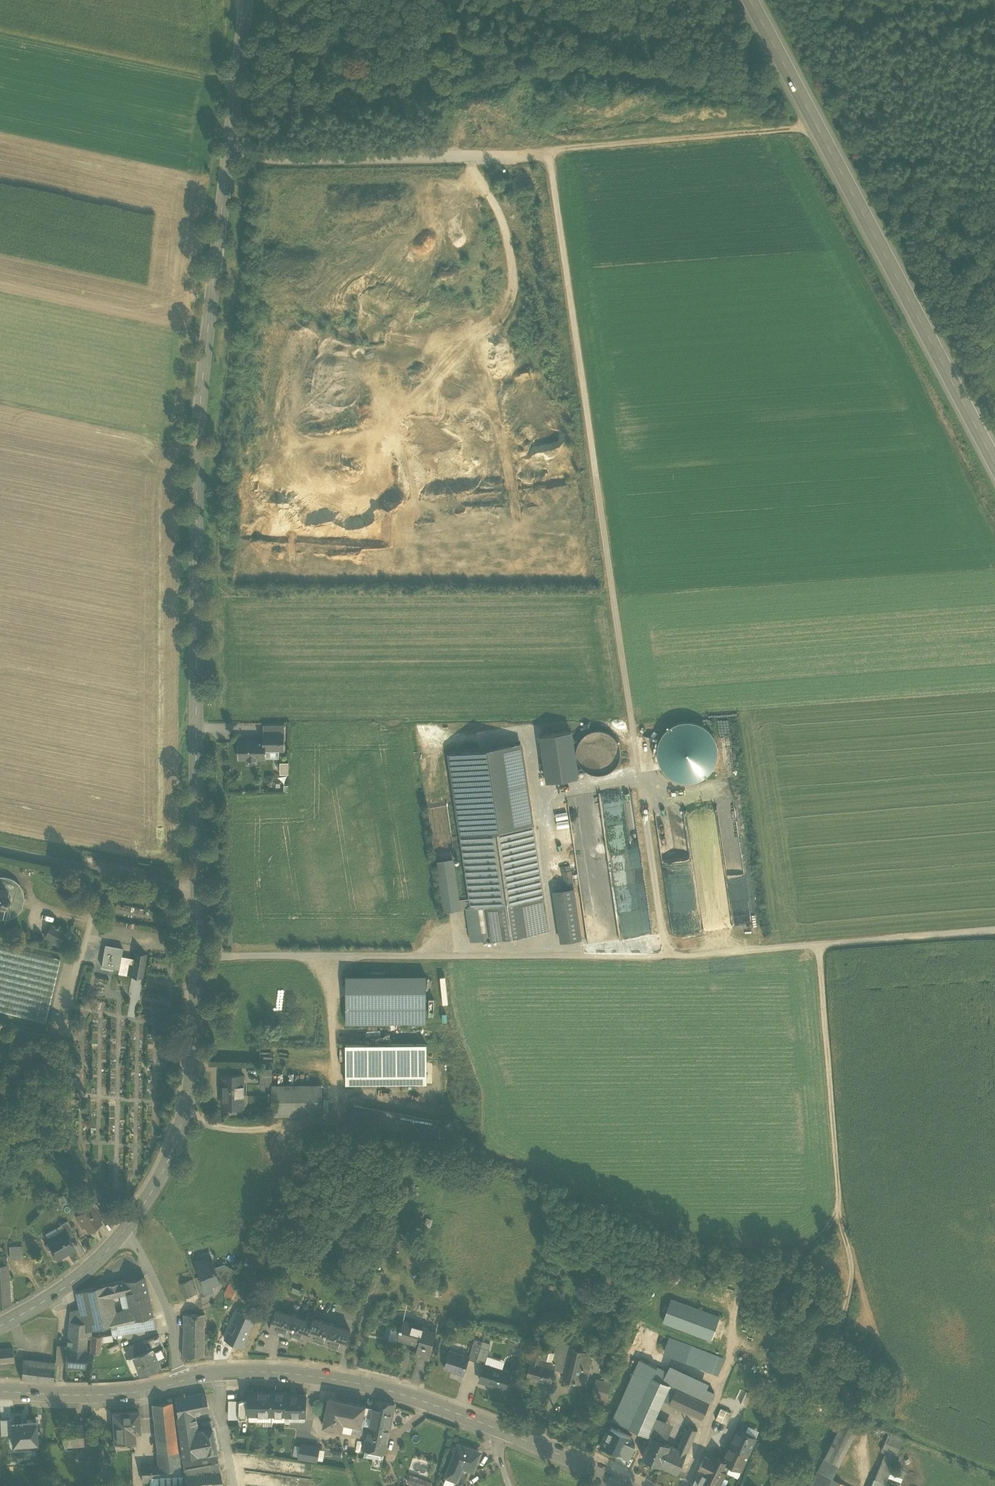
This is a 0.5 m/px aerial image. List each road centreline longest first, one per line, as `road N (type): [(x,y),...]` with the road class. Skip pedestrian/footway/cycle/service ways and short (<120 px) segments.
road 1 (tertiary): [(196,888),(196,486),(247,0)]
road 2 (track): [(197,953),(664,957),(994,931)]
road 3 (track): [(229,155),(526,157),(818,123)]
road 4 (primary): [(994,462),(752,0)]
road 5 (tertiary): [(123,1231),(173,1149),(191,1082),(196,888)]
road 6 (secondary): [(503,1430),(402,1394),(321,1376),(222,1371),(179,1380)]
road 7 (track): [(817,944),(838,1209)]
road 8 (track): [(0,1167),(63,1142),(71,1049),(59,1032),(0,1019)]
road 9 (secondary): [(179,1380),(110,1393),(0,1391)]
road 10 (track): [(0,1131),(63,1142),(123,1231)]
road 11 (residential): [(59,1032),(104,872)]
road 12 (residential): [(123,1231),(163,1298),(179,1380)]
road 13 (tertiary): [(0,1325),(67,1284),(123,1231)]
road 14 (secondary): [(630,1485),(503,1430)]

